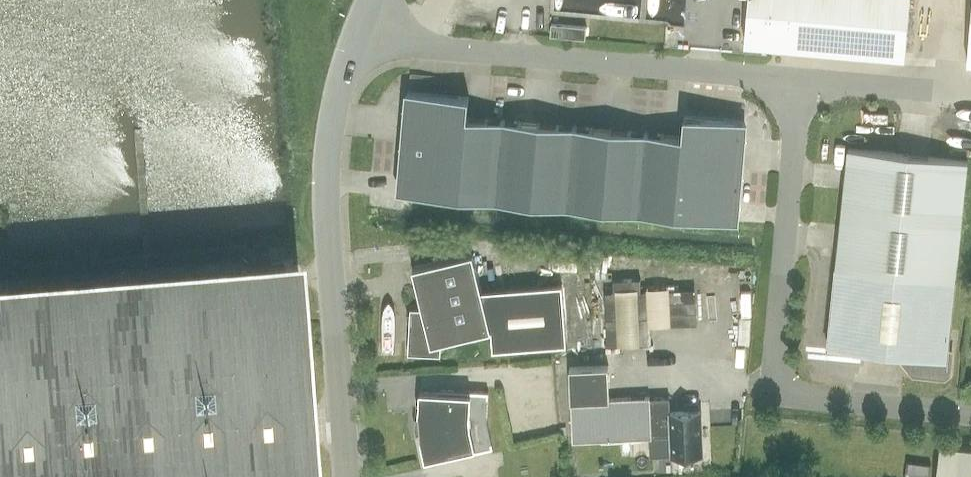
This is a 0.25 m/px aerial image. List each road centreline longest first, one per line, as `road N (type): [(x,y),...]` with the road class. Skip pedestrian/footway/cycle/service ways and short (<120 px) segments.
road 1 (unclassified): [(800,80),(772,395),(970,415)]
road 2 (unclassified): [(358,40),(800,80)]
road 3 (tertiary): [(348,476),(329,159),(335,107),(358,40)]
road 4 (unclassified): [(800,80),(925,90)]

